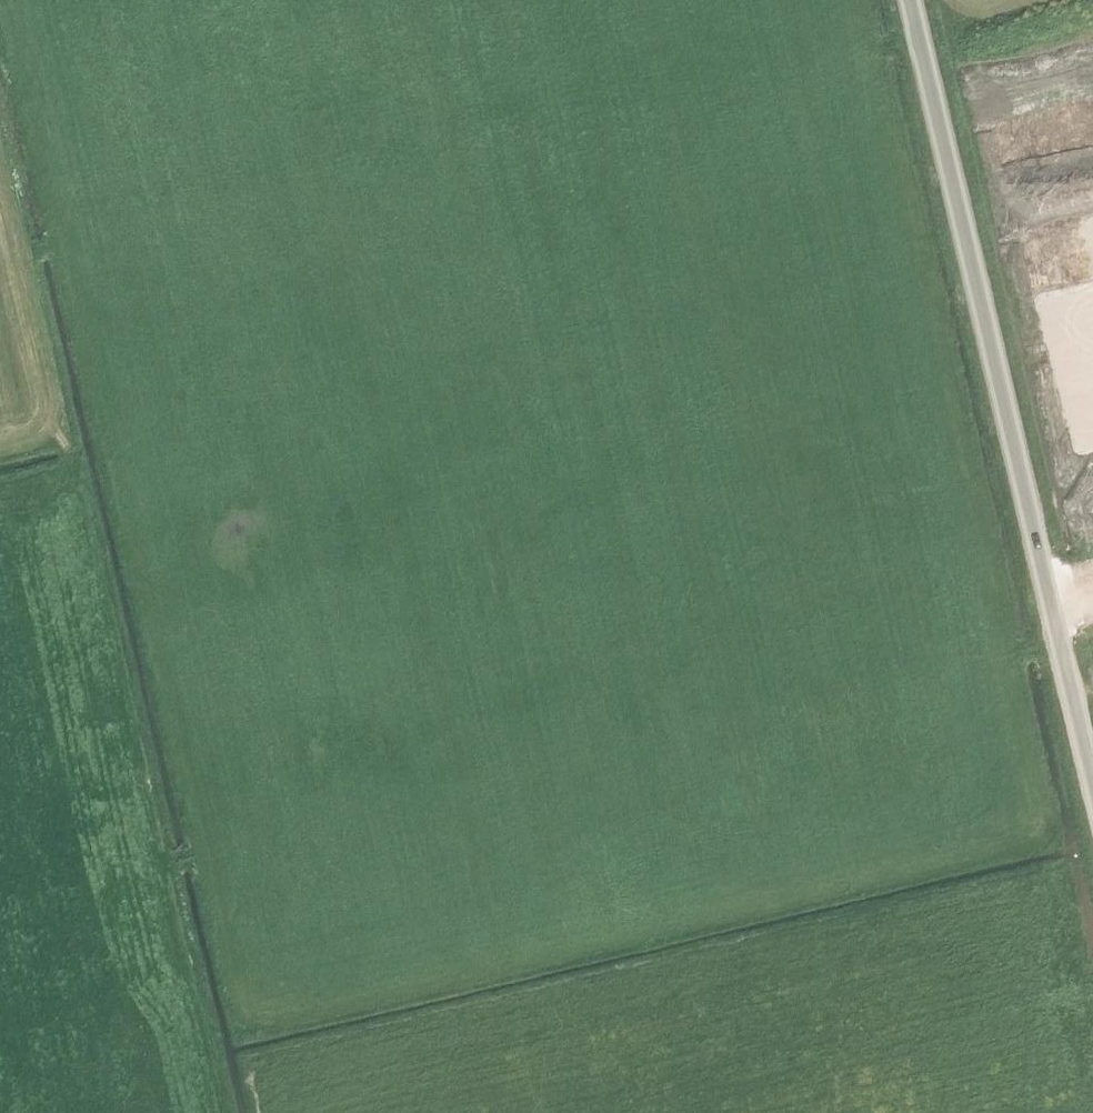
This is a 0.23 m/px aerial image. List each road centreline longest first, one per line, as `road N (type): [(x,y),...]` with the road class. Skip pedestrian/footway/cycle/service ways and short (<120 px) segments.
road 1 (unclassified): [(1092,841),(891,0)]

